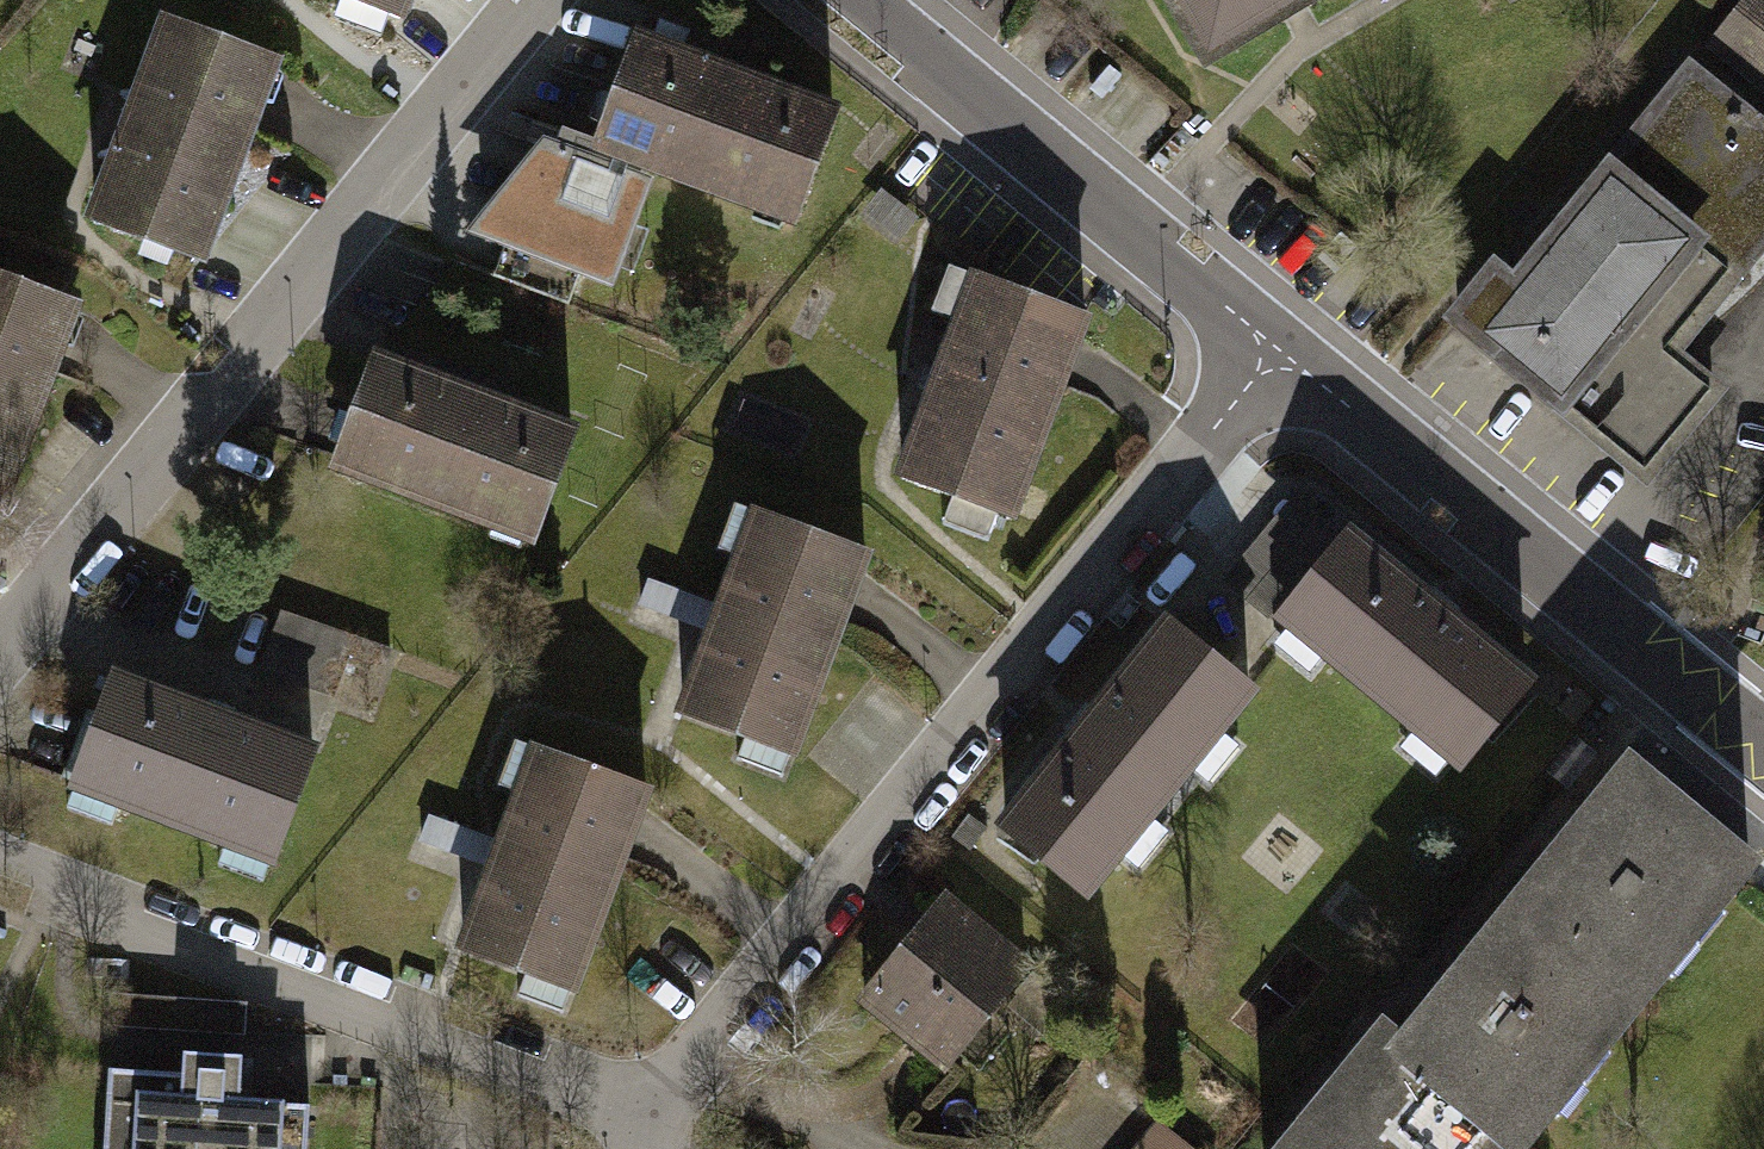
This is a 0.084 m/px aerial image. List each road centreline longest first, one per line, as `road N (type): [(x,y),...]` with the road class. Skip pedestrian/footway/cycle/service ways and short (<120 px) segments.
road 1 (residential): [(1274,347),(652,1114)]
road 2 (residential): [(539,0),(0,658)]
road 3 (residential): [(0,873),(652,1114)]
road 4 (residential): [(1763,745),(1274,347)]
road 5 (residential): [(1274,347),(851,0)]

